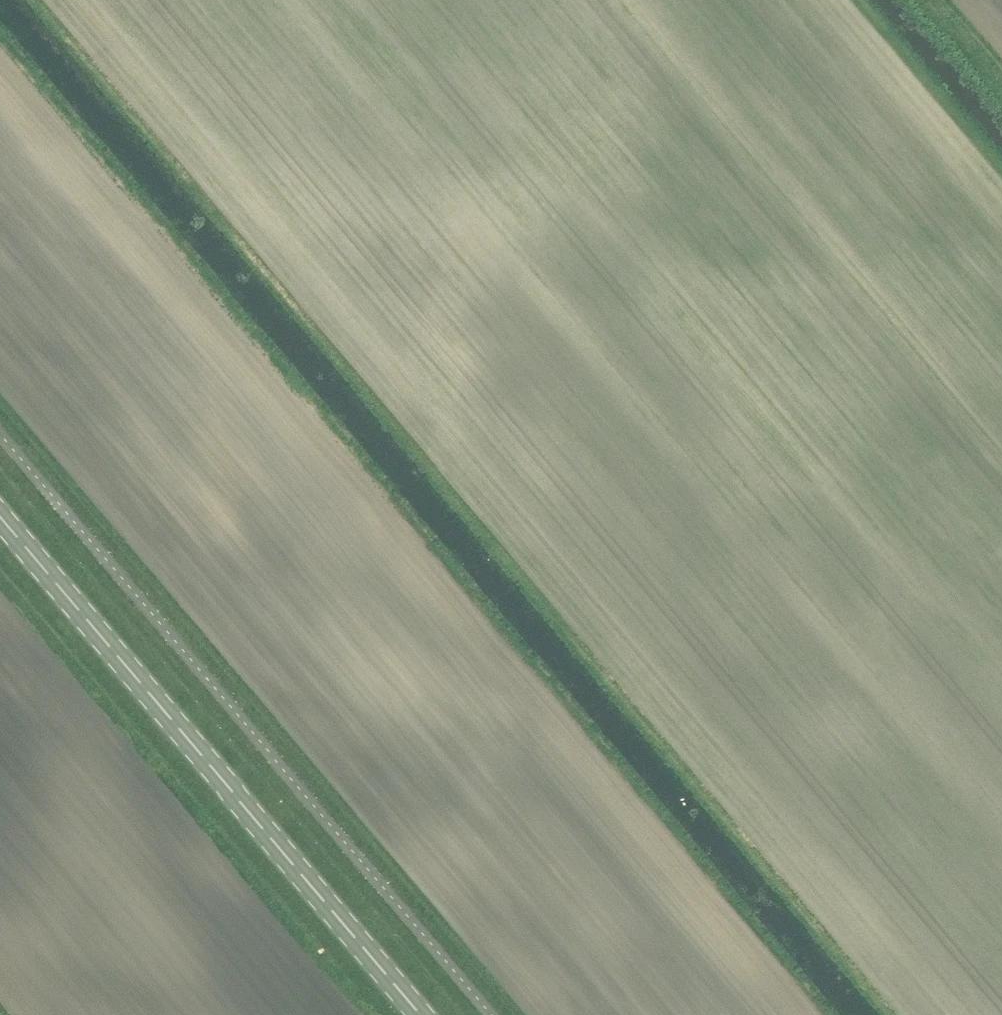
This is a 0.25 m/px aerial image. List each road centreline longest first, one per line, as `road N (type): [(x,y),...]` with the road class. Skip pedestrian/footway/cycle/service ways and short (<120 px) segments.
road 1 (primary): [(421,1014),(0,516)]

